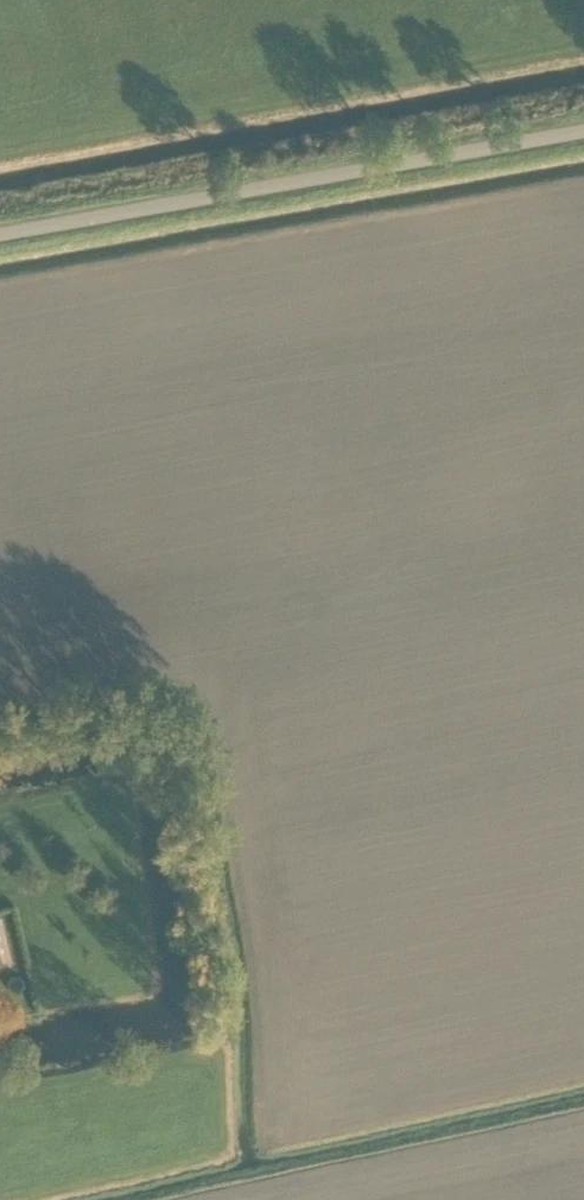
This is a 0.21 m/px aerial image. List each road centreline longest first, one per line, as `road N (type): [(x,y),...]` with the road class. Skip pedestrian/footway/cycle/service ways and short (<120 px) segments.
road 1 (unclassified): [(0,233),(583,129)]

